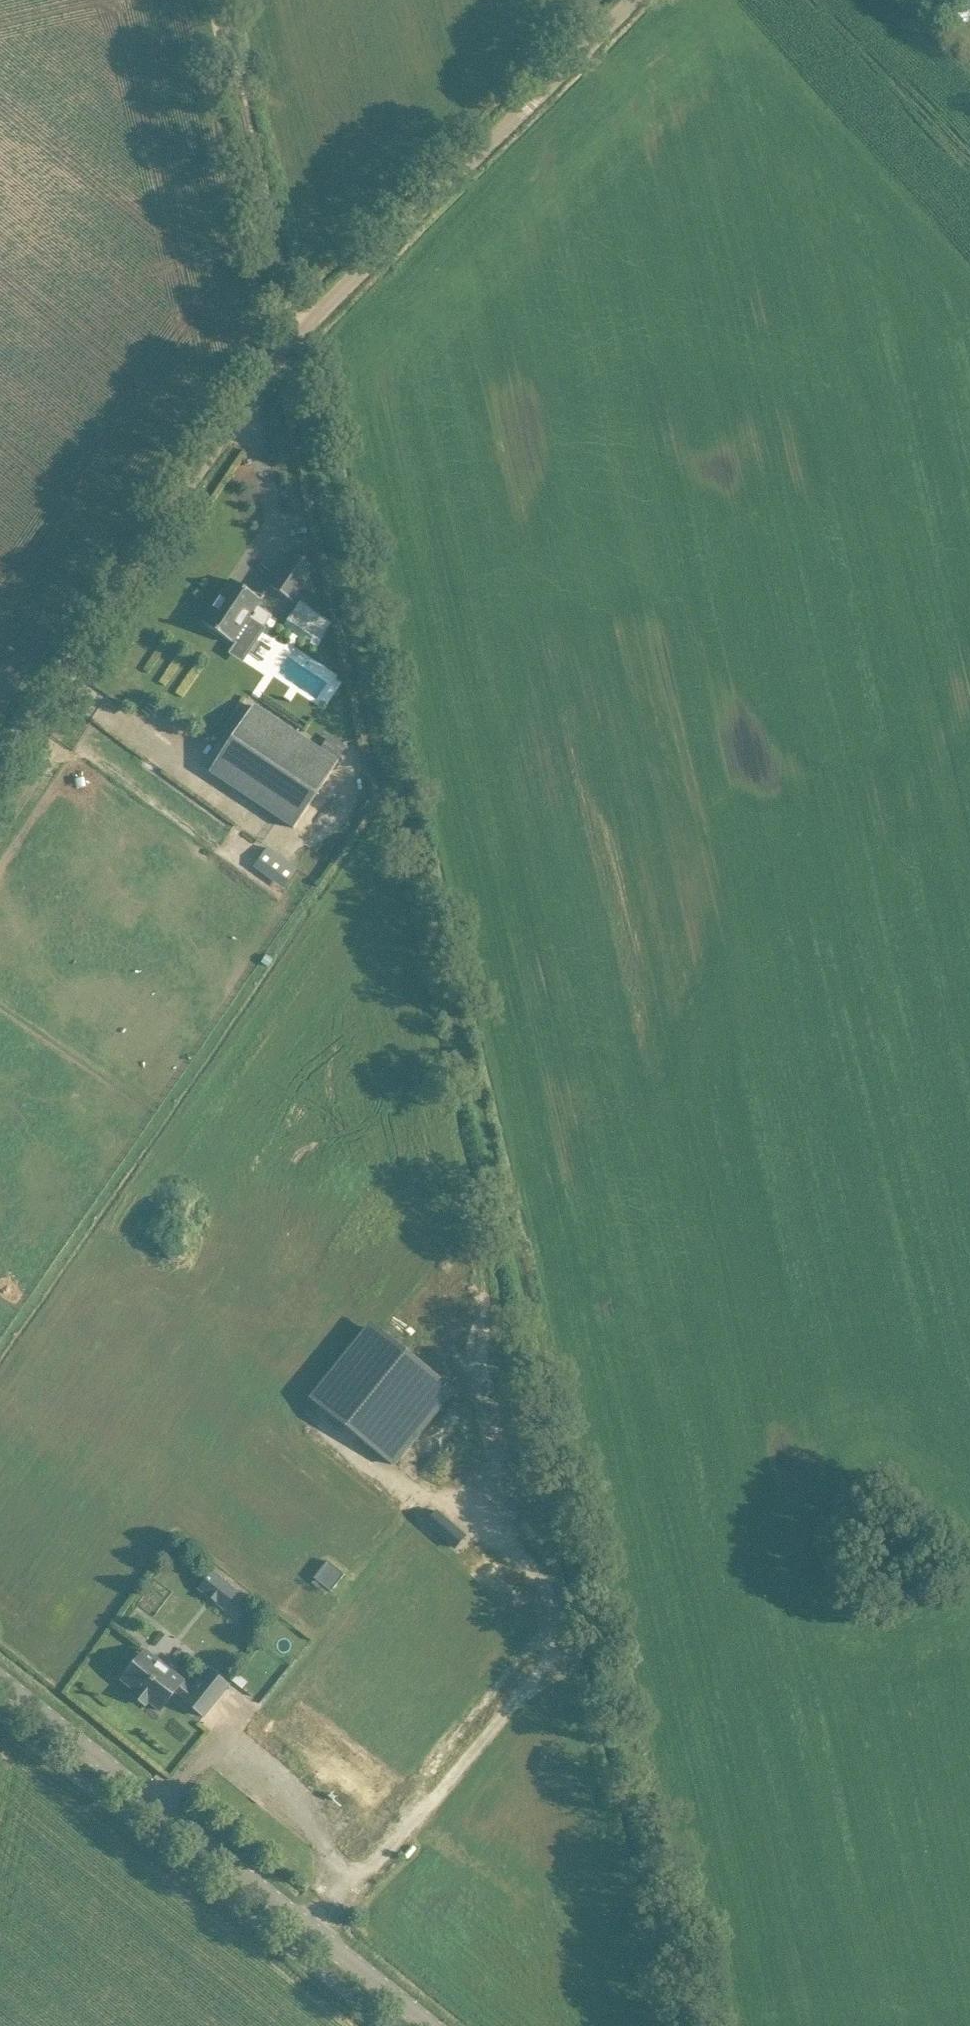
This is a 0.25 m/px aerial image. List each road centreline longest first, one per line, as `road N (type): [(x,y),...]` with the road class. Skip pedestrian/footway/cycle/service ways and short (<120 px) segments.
road 1 (track): [(218,0),(294,339),(426,846),(700,2025)]
road 2 (unclassified): [(0,779),(294,339),(635,0)]
road 3 (tertiary): [(423,2025),(0,1680)]

